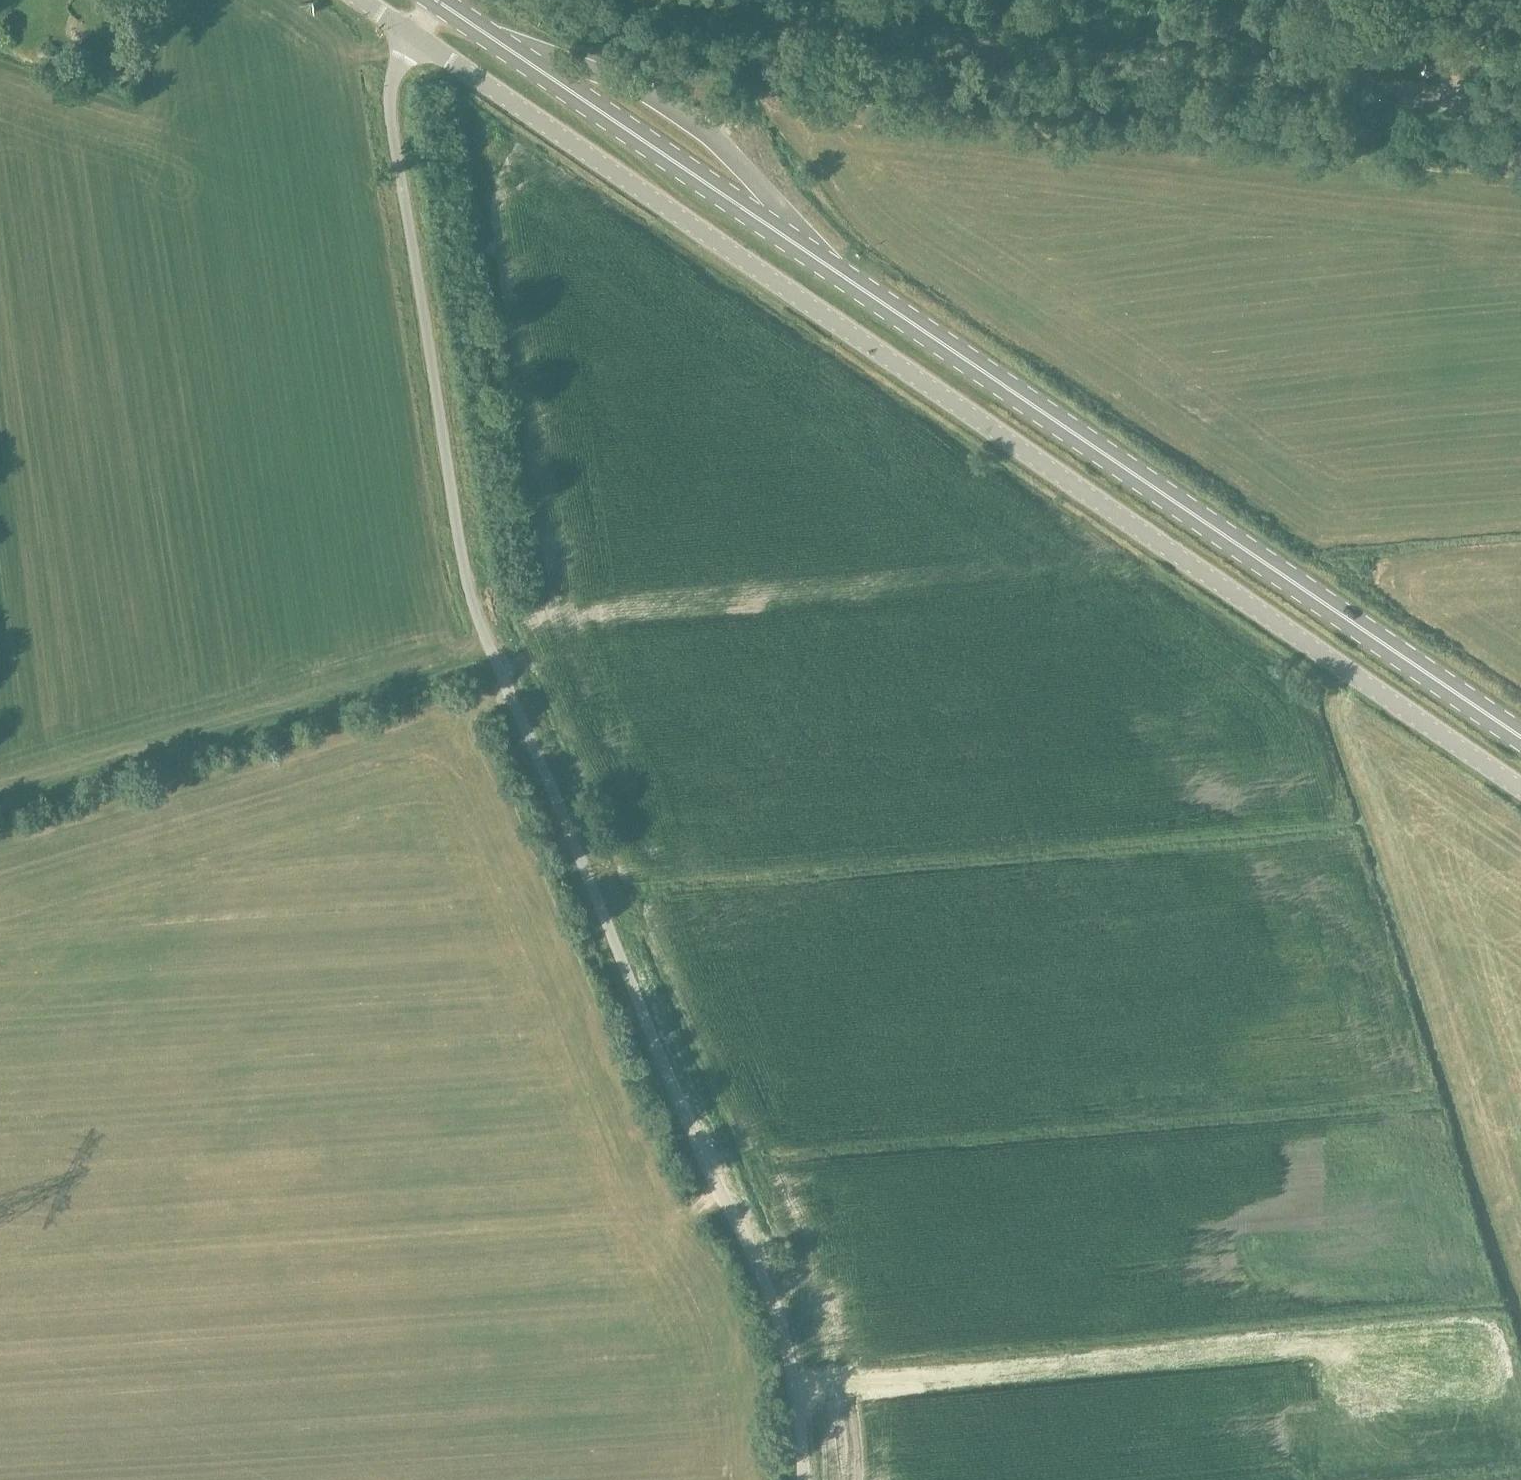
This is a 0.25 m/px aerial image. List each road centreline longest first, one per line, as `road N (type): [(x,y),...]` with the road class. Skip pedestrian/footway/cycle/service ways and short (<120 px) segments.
road 1 (unclassified): [(802,1479),(792,1375),(767,1287),(707,1167),(467,589),(390,118),(392,82),(412,36)]
road 2 (unclassified): [(1520,791),(412,36)]
road 3 (primary): [(1520,738),(435,0)]
road 4 (unclassified): [(1520,104),(946,42),(728,0)]

